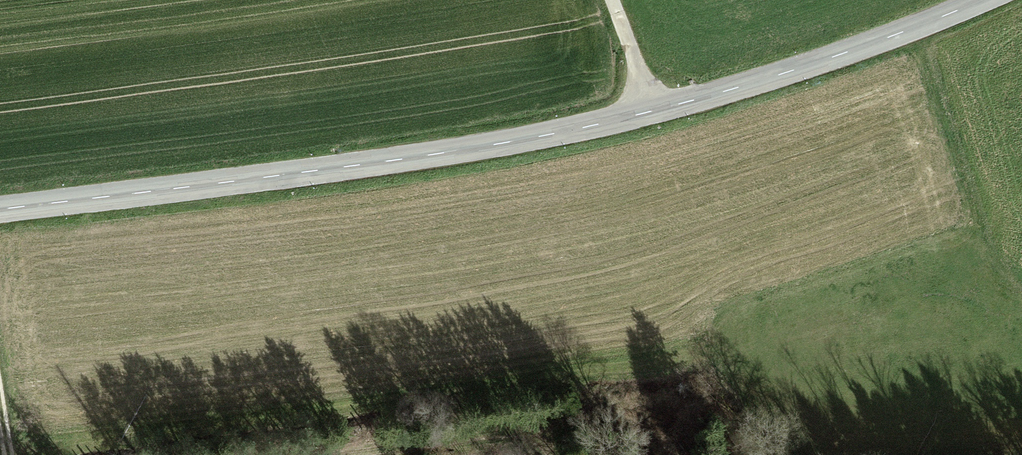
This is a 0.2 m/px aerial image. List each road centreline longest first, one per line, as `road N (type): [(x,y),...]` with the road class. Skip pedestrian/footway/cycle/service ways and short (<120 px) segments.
road 1 (tertiary): [(973,0),(866,46),(650,113),(495,148),(0,211)]
road 2 (track): [(650,113),(606,0)]

